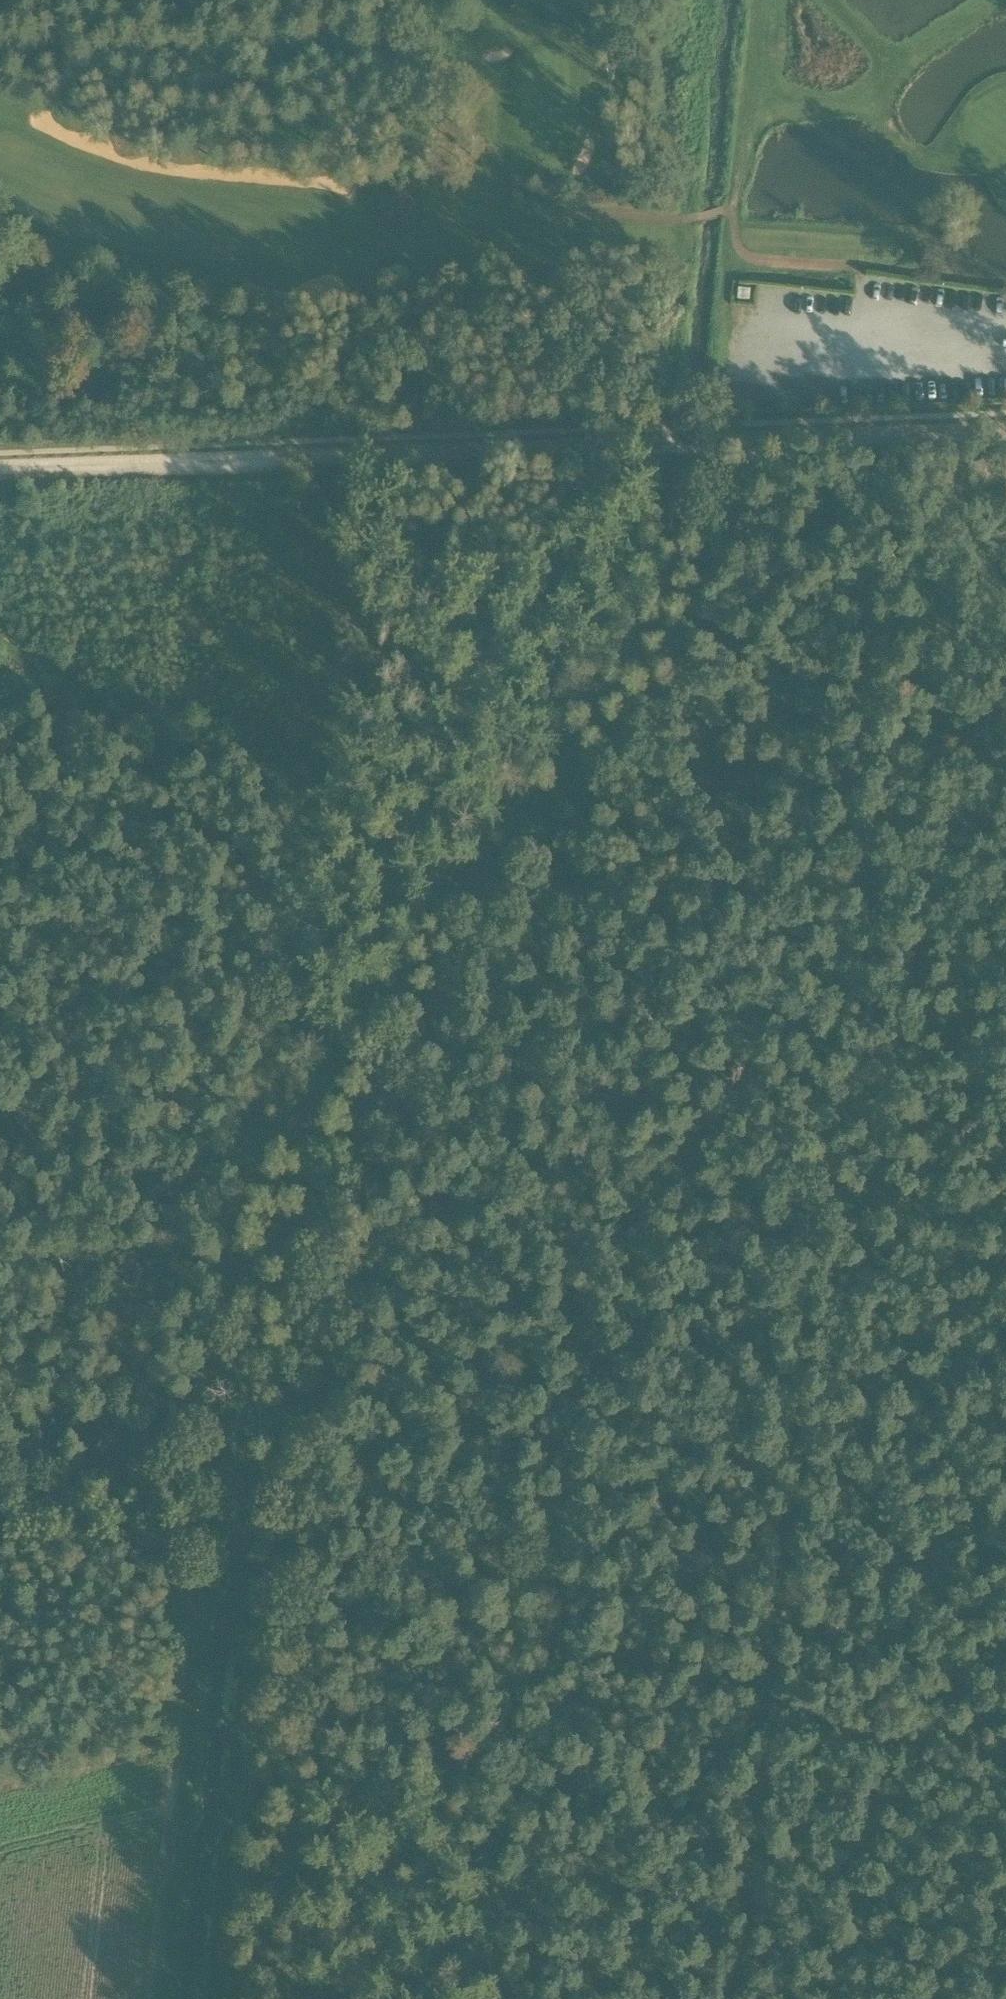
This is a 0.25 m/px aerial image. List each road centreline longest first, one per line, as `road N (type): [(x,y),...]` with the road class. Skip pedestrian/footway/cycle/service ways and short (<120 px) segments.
road 1 (track): [(0,468),(1005,432)]

